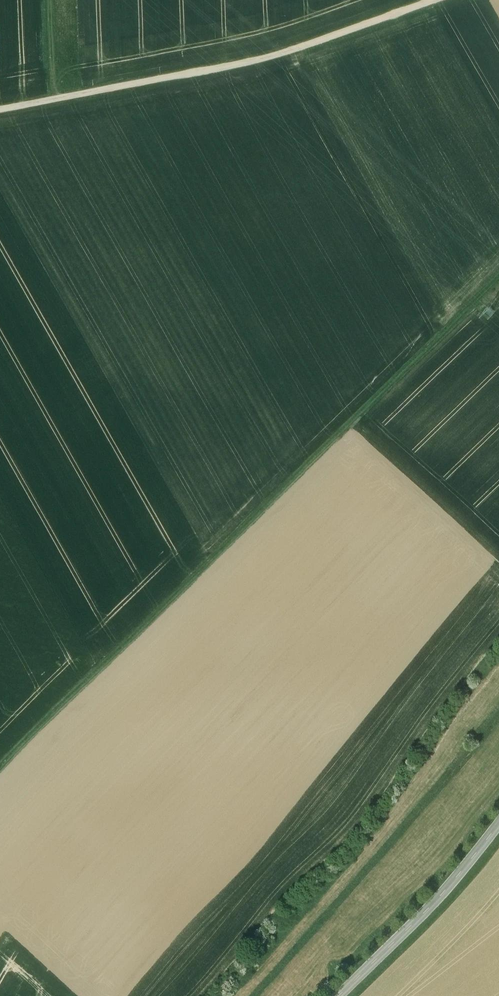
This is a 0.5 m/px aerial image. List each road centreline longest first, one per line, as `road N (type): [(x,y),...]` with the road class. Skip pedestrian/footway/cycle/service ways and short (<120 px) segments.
road 1 (track): [(498,276),(0,772)]
road 2 (track): [(0,111),(257,65),(418,0)]
road 3 (tertiary): [(339,995),(450,884),(498,822)]

